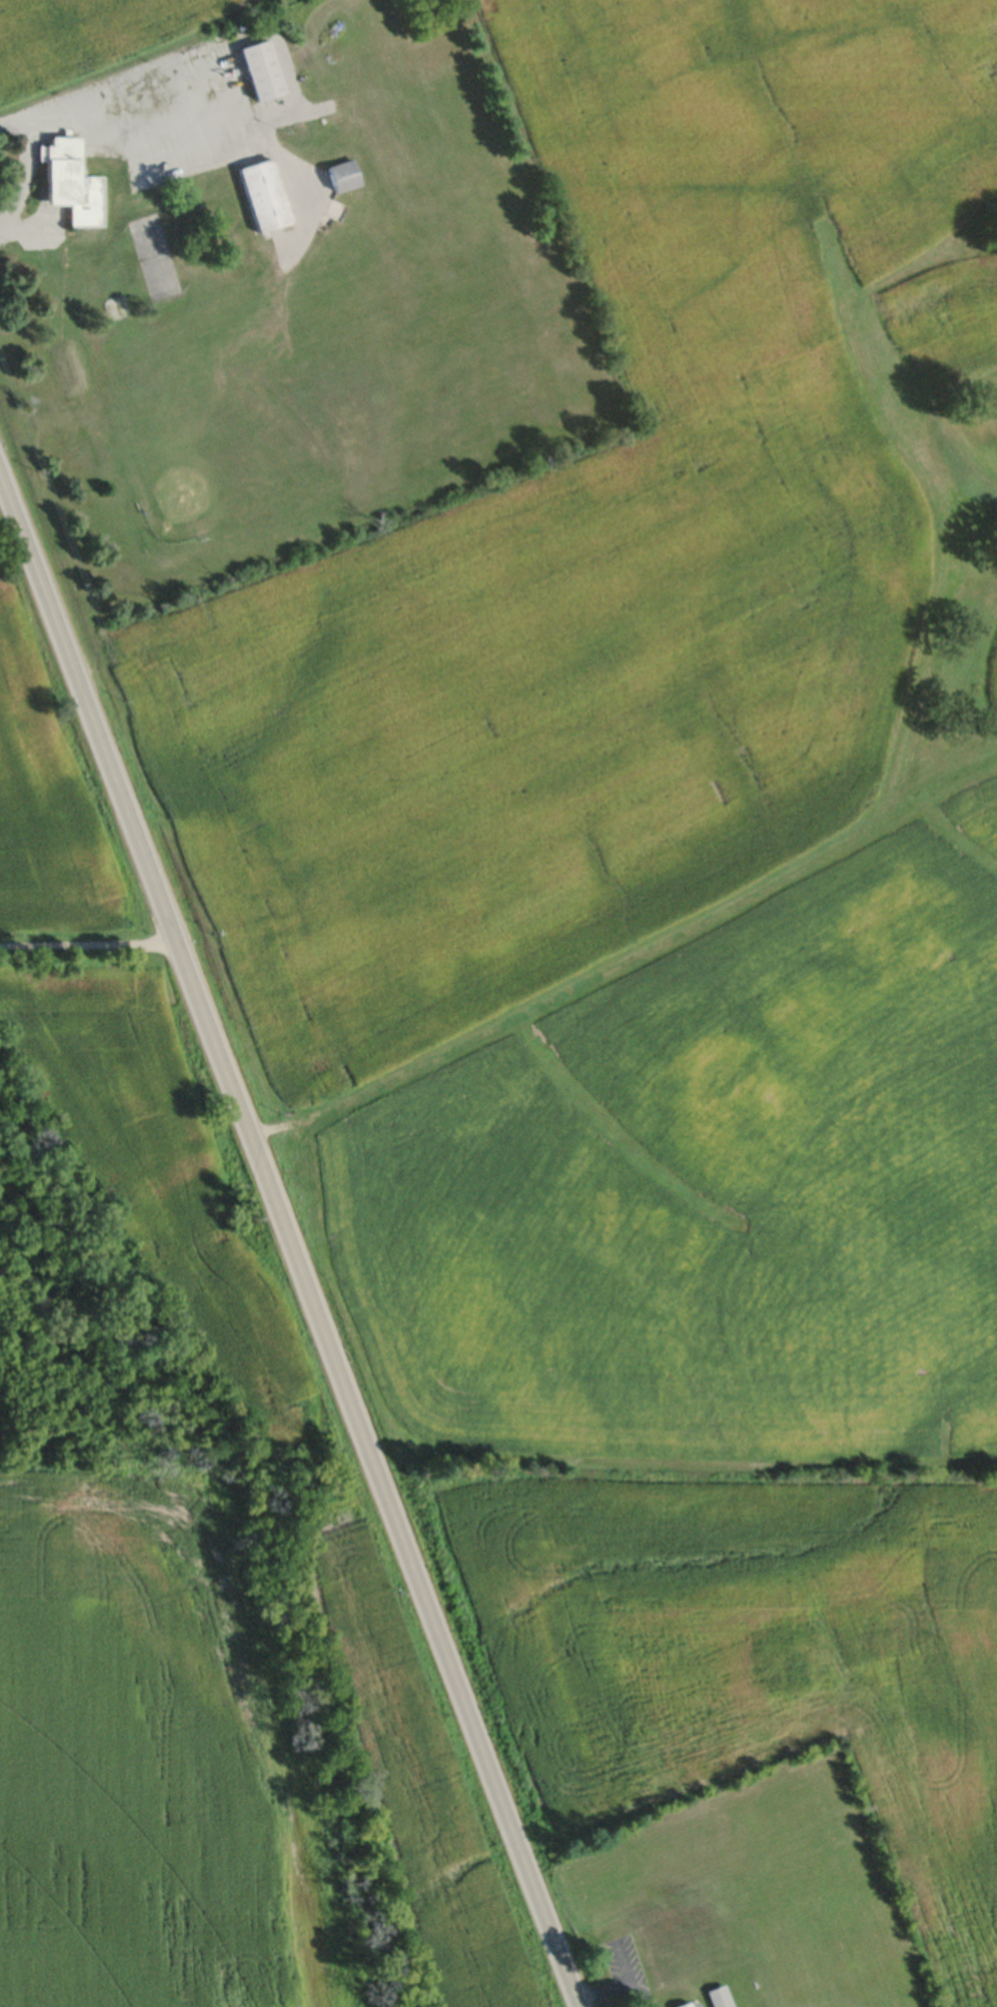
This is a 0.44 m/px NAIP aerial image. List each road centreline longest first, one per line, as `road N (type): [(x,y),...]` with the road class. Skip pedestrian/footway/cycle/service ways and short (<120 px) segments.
road 1 (secondary): [(578,2006),(0,481)]

